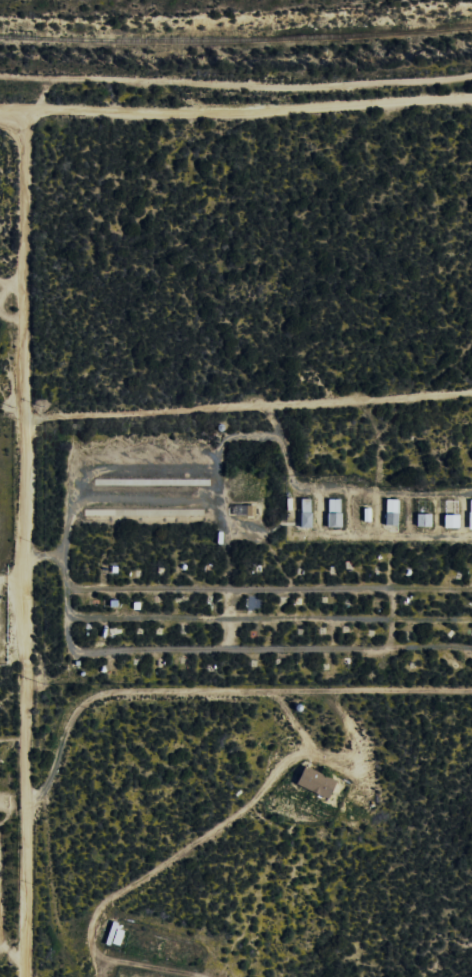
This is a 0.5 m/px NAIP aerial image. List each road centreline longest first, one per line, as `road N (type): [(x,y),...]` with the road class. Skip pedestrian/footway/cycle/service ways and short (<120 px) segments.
road 1 (residential): [(28,976),(27,107)]
road 2 (residential): [(0,106),(209,109),(471,94)]

